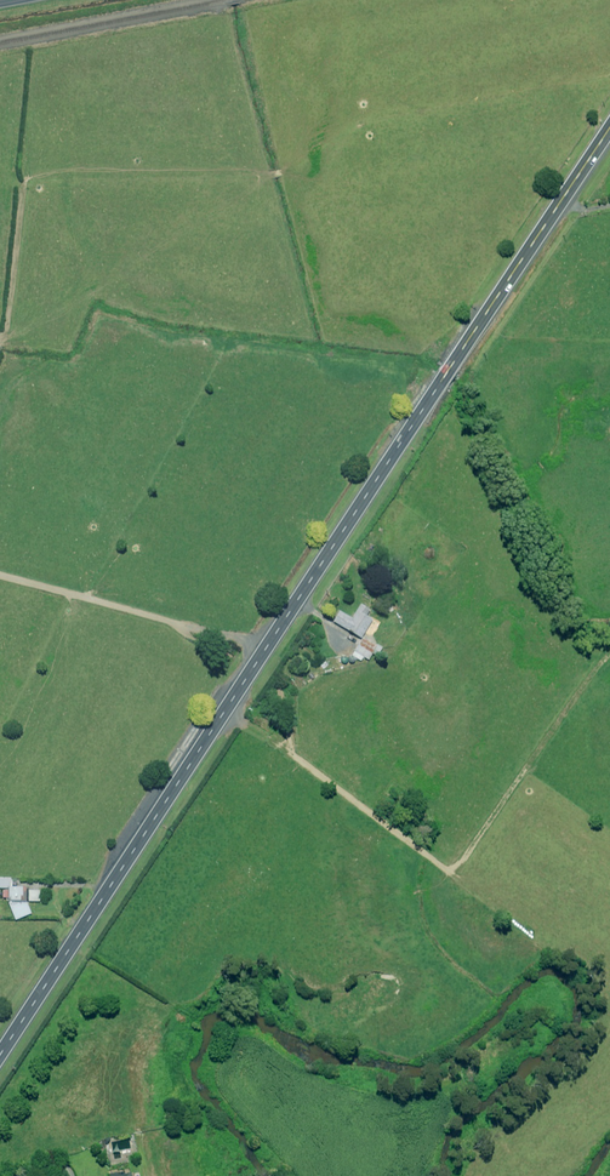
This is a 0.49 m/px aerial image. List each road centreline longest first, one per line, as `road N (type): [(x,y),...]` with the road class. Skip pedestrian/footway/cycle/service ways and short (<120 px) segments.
road 1 (primary): [(0,1061),(609,132)]
road 2 (track): [(273,645),(0,566)]

